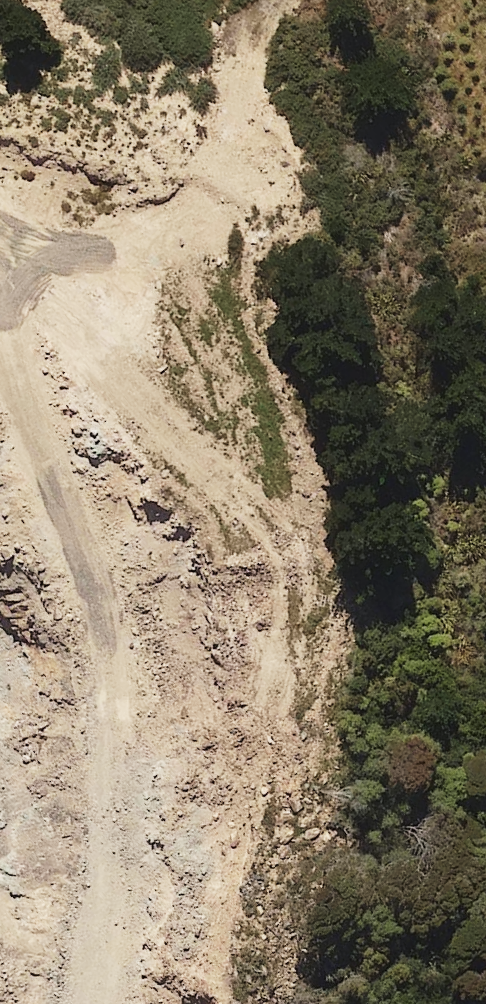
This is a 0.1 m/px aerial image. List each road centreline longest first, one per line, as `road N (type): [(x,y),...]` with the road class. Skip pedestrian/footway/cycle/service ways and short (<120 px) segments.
road 1 (track): [(0,314),(97,593),(114,678),(95,1003)]
road 2 (track): [(0,264),(270,525),(293,569),(294,620),(278,691)]
road 3 (track): [(279,0),(253,37),(229,152),(200,206),(151,244),(0,251)]

